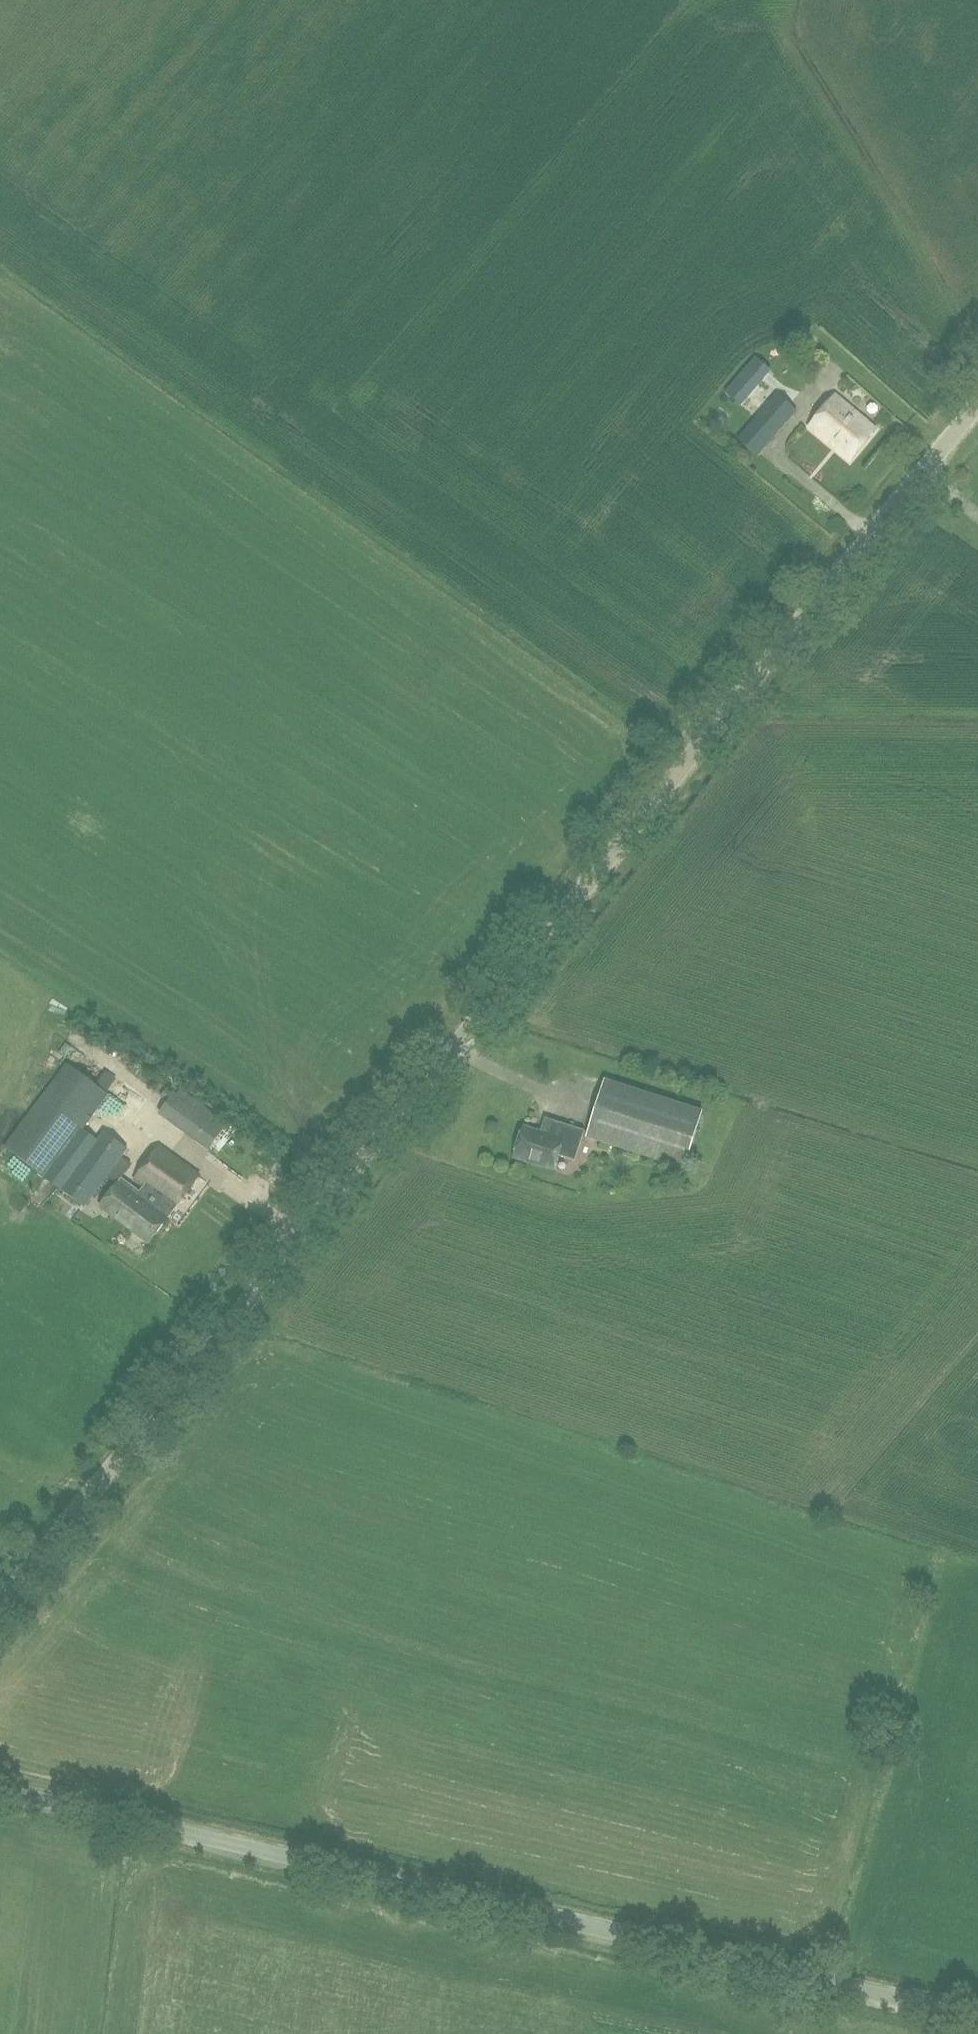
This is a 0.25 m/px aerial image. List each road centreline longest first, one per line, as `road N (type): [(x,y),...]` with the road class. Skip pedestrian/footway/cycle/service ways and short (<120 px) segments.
road 1 (unclassified): [(0,1606),(977,404)]
road 2 (unclassified): [(977,2022),(0,1793)]

